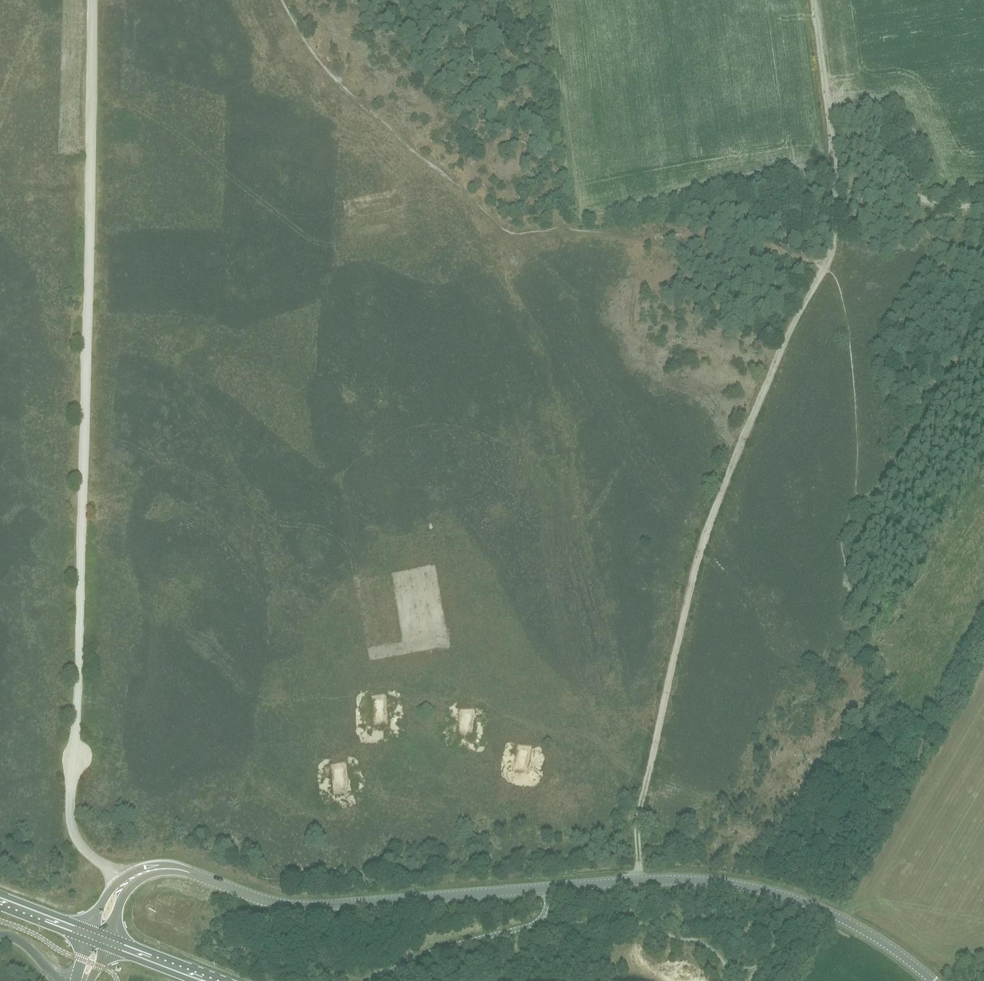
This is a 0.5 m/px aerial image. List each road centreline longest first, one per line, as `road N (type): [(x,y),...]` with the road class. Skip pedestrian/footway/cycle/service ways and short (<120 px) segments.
road 1 (track): [(813,0),(836,180),(833,252),(777,349),(699,545),(636,826),(640,881)]
road 2 (track): [(72,784),(92,0)]
road 3 (tertiary): [(640,881),(309,904),(268,901),(179,869),(158,869),(124,885)]
road 4 (tertiary): [(640,881),(747,888),(832,913)]
road 5 (primary): [(215,980),(95,934)]
road 6 (unclassified): [(124,885),(78,841),(72,784)]
road 7 (tertiary): [(932,980),(832,913)]

